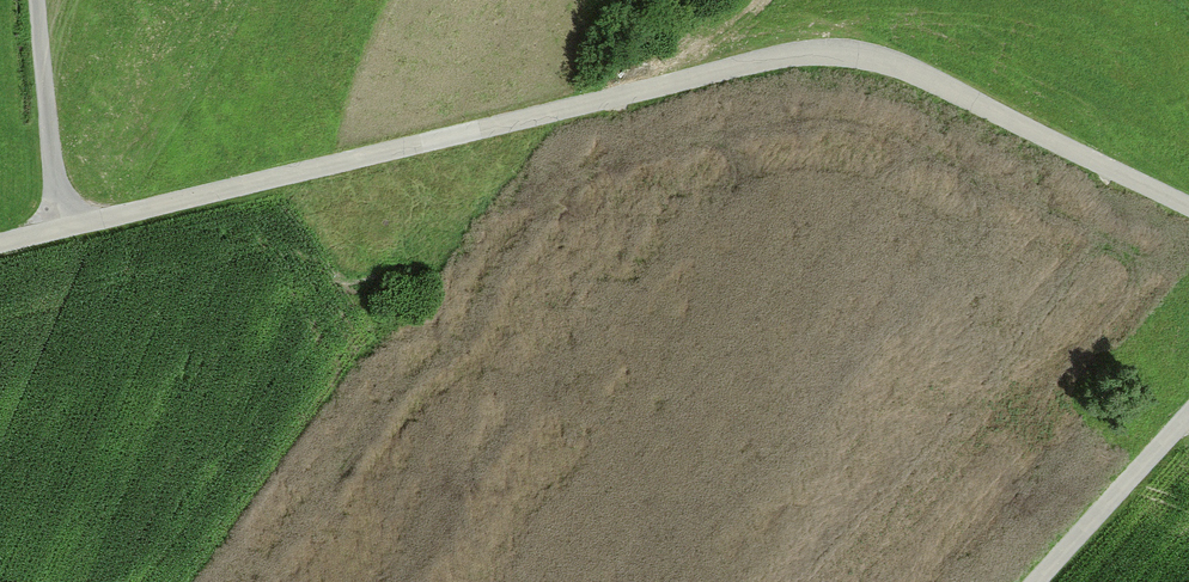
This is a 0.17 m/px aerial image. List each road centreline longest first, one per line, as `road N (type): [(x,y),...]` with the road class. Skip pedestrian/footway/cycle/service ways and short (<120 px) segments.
road 1 (unclassified): [(0,242),(541,108),(827,47),(886,57),(948,84),(1188,211)]
road 2 (track): [(57,228),(39,0)]
road 3 (unclassified): [(1188,414),(1032,581)]

